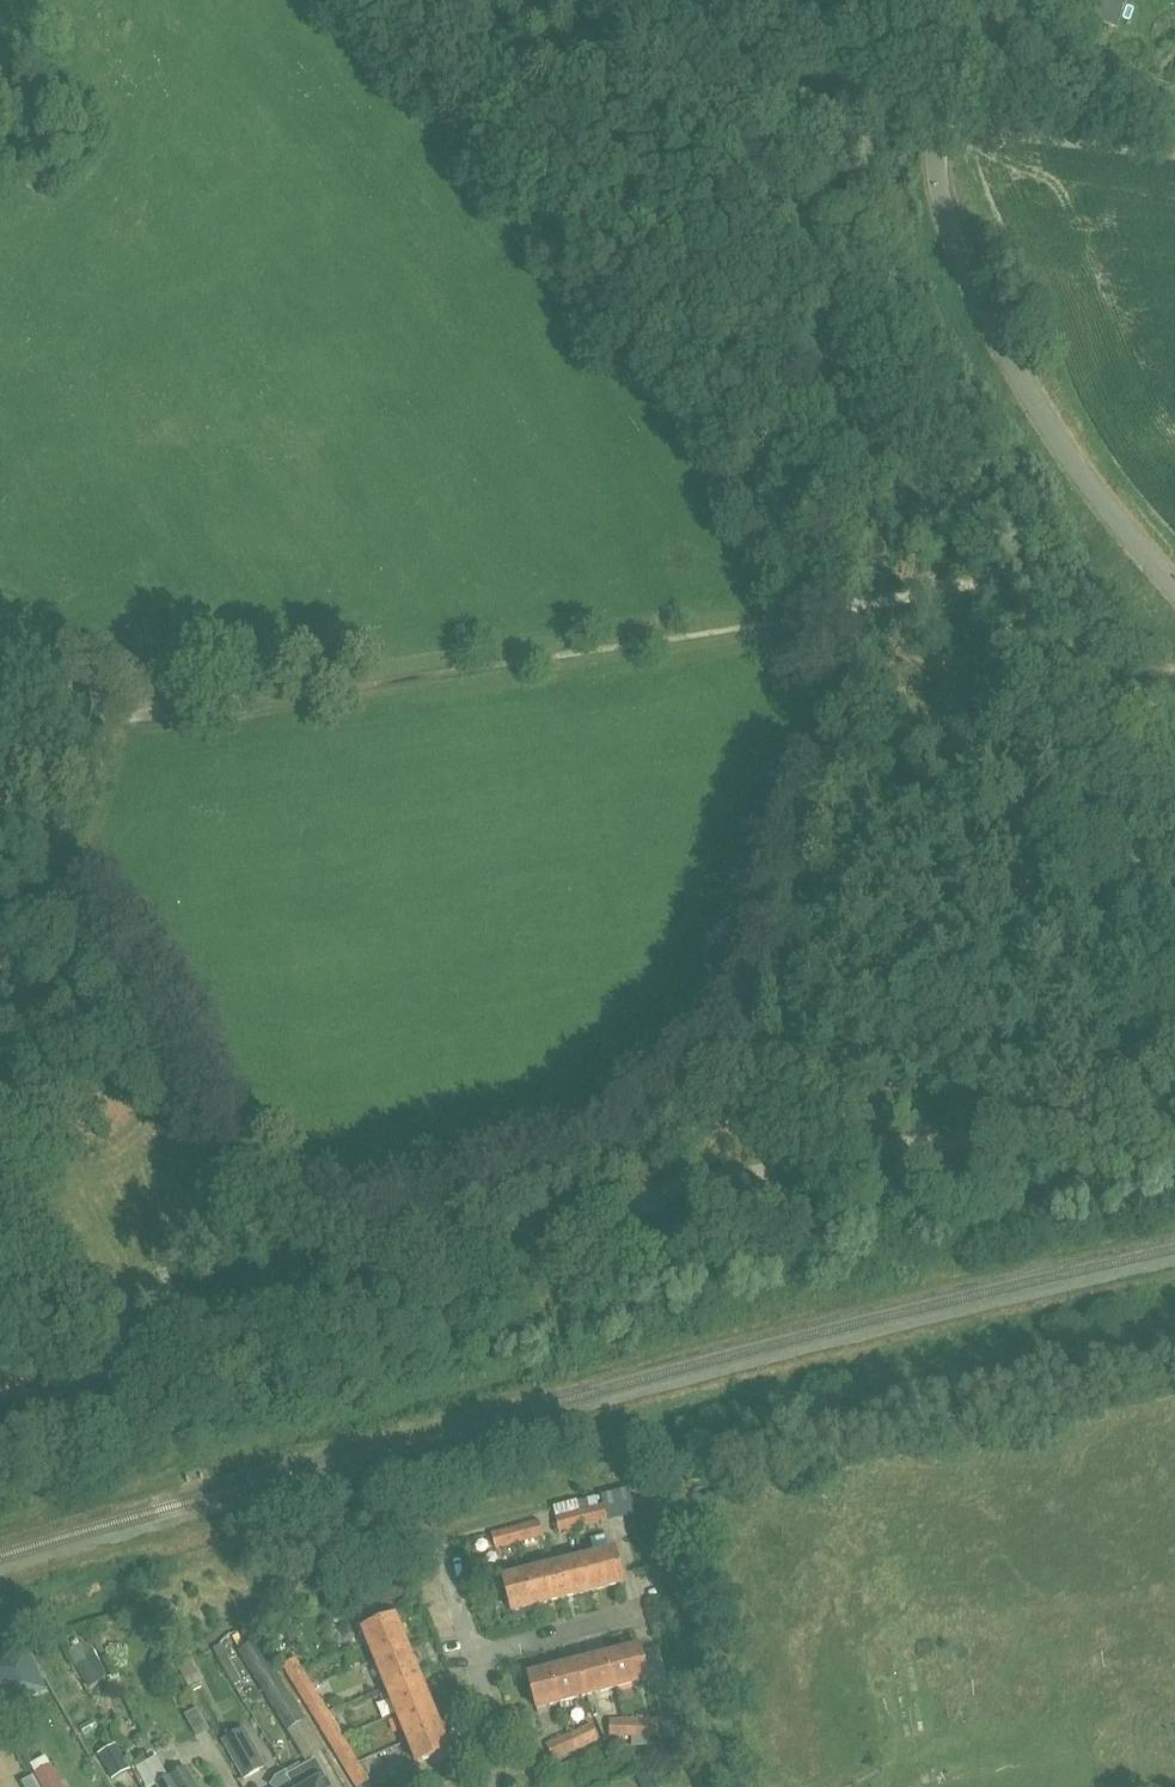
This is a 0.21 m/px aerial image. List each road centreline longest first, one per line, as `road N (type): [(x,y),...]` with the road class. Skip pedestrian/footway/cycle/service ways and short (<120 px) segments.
road 1 (residential): [(1174,587),(1063,446),(991,324),(944,218),(934,153),(946,92),(1006,0)]
road 2 (residential): [(473,1654),(681,1598)]
road 3 (residential): [(477,1786),(494,1776),(497,1733),(473,1654)]

